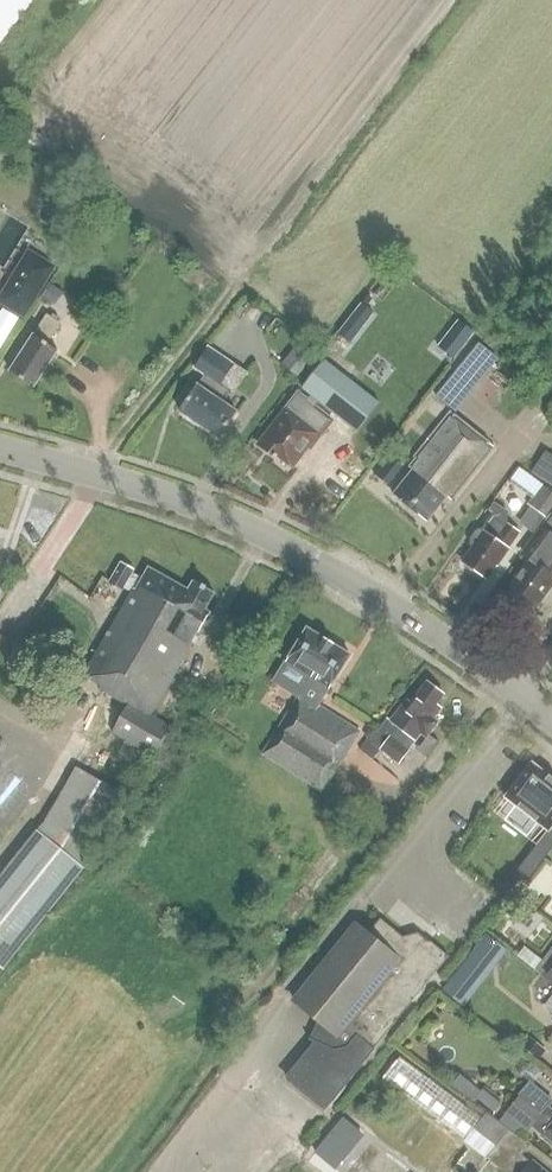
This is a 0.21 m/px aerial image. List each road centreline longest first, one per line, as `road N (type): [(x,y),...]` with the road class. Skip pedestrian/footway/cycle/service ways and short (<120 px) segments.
road 1 (tertiary): [(551,722),(368,589),(257,531),(137,485),(0,451)]

